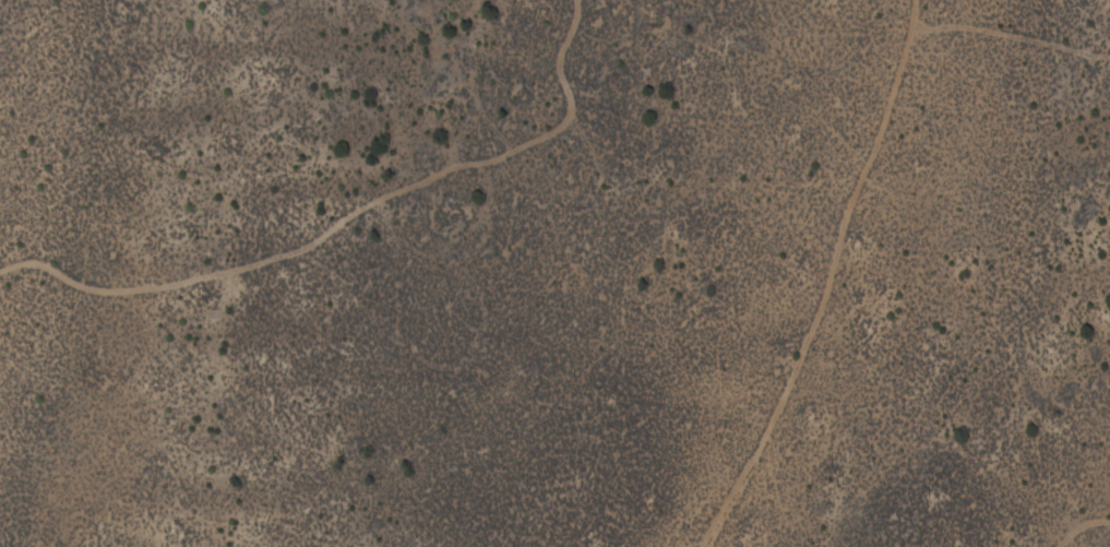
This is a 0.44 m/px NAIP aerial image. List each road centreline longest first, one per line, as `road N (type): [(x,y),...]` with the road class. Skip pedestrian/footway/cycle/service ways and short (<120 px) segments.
road 1 (track): [(936,0),(922,91),(726,503),(717,546)]

